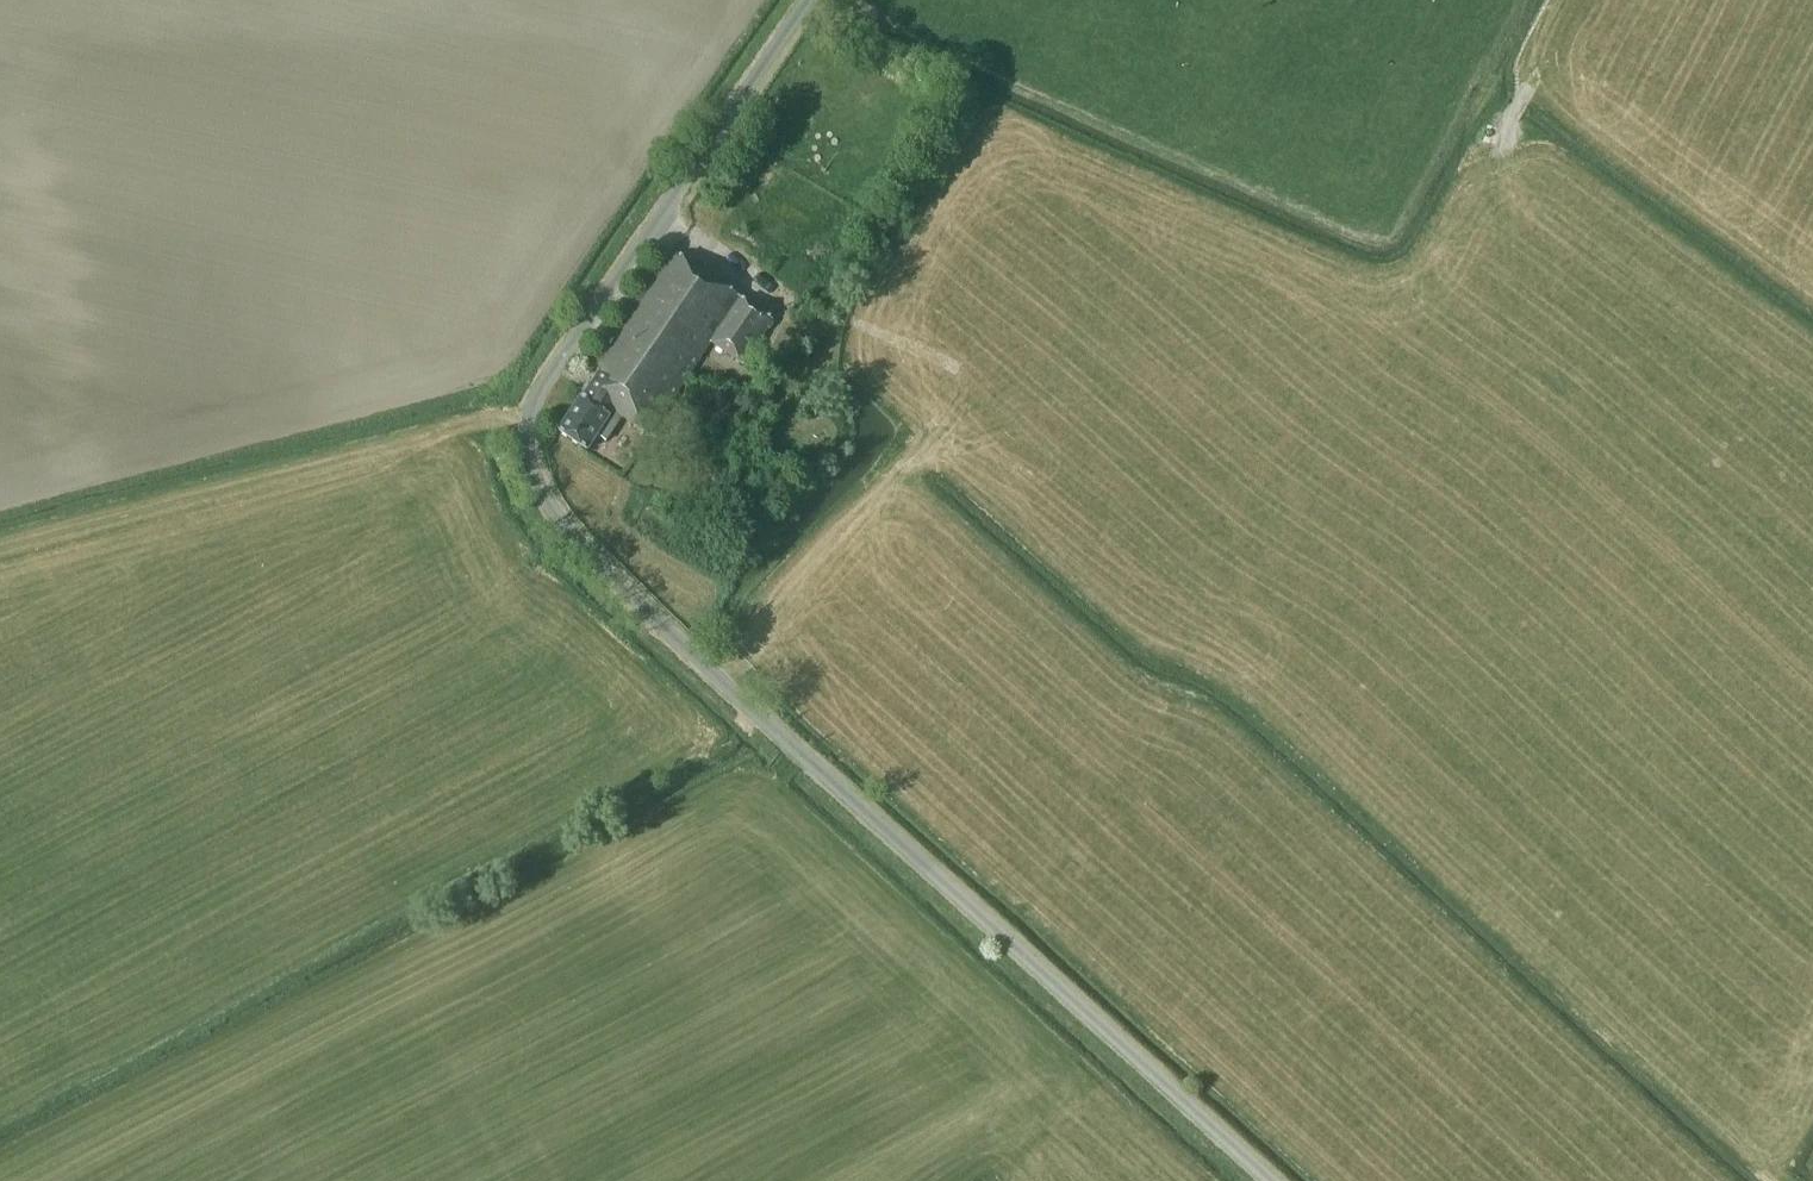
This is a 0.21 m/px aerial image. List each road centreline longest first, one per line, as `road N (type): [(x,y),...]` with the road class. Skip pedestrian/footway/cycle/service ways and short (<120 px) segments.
road 1 (unclassified): [(1270,1180),(696,645),(564,504),(551,472),(547,419),(556,387),(825,0)]

